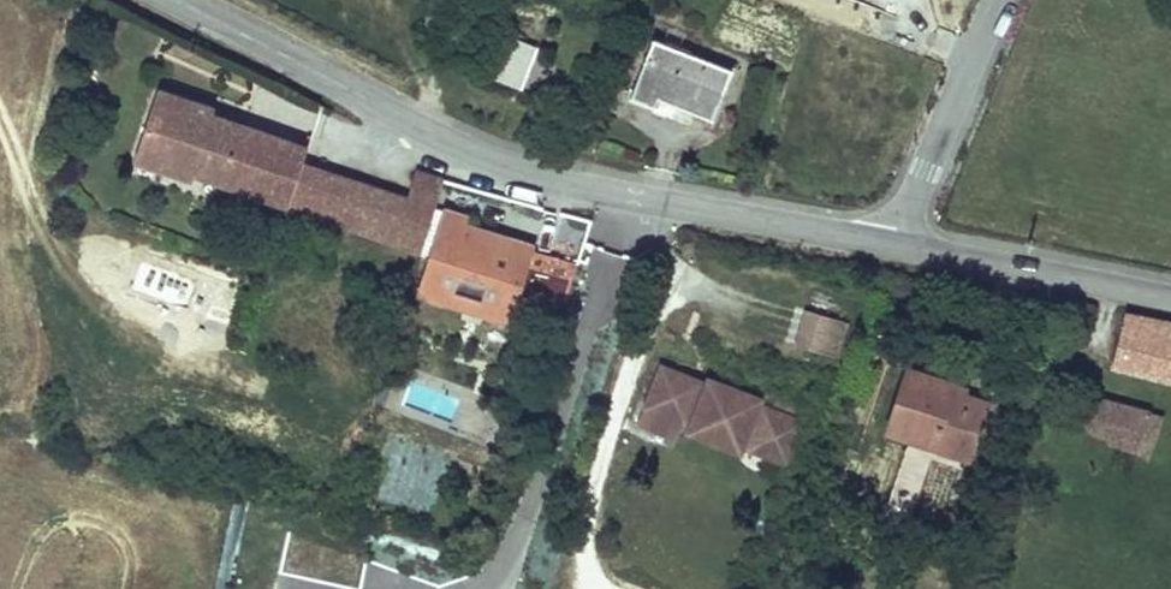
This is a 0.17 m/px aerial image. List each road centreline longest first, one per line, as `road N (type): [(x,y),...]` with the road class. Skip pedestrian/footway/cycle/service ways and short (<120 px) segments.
road 1 (unclassified): [(900,246),(507,163),(393,116),(181,0)]
road 2 (unclassified): [(1170,299),(900,246)]
road 3 (residential): [(900,246),(997,0)]

